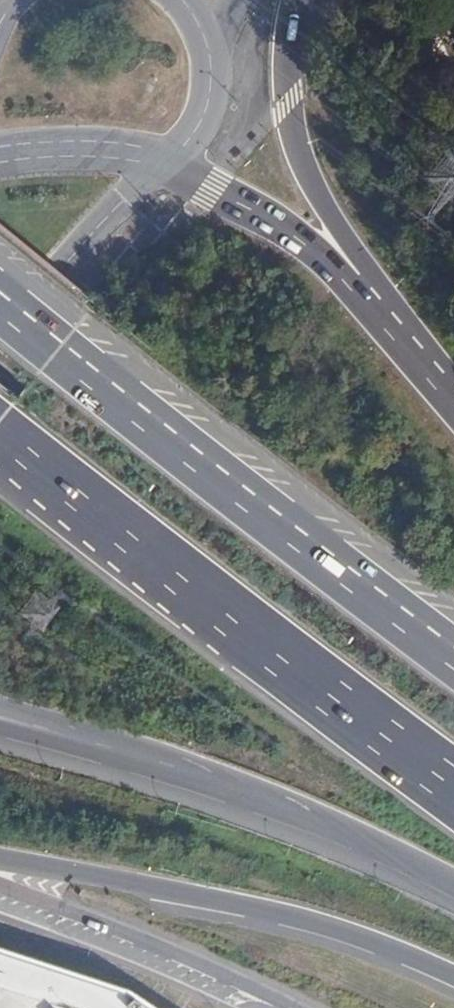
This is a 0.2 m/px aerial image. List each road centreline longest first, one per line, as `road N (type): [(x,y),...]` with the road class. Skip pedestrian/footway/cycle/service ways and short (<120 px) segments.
road 1 (motorway): [(453,659),(0,309)]
road 2 (motorway): [(0,440),(453,788)]
road 3 (motorway): [(0,862),(265,911),(453,978)]
road 4 (motorway): [(446,387),(306,164),(286,63),(297,0)]
road 5 (motorway): [(56,737),(320,826),(453,890)]
road 6 (motorway): [(446,387),(298,238),(168,162)]
road 7 (unclassified): [(0,881),(176,949),(295,1007)]
road 8 (primary): [(0,341),(168,162)]
road 9 (primary): [(168,162),(77,148),(0,150)]
road 10 (primary): [(168,162),(205,112),(209,52)]

